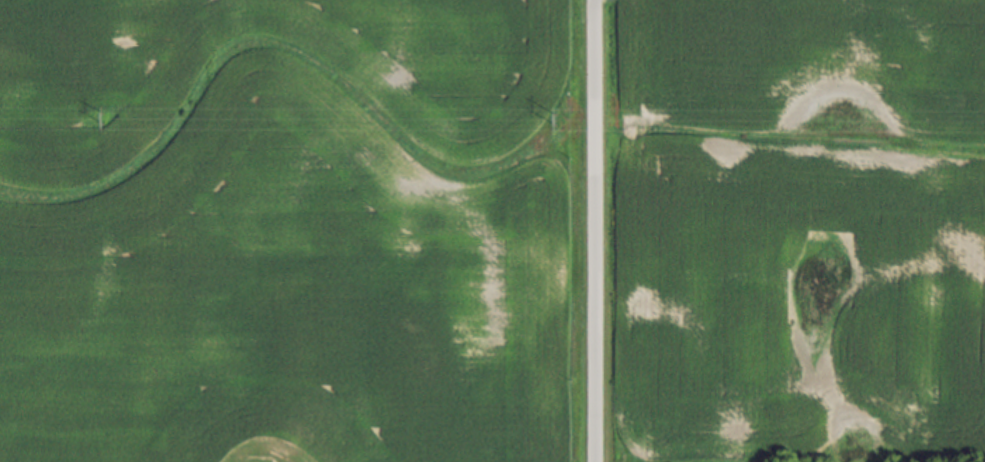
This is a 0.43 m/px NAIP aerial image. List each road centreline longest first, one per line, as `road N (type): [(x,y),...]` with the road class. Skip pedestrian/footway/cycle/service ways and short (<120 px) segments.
road 1 (residential): [(596,461),(595,0)]

